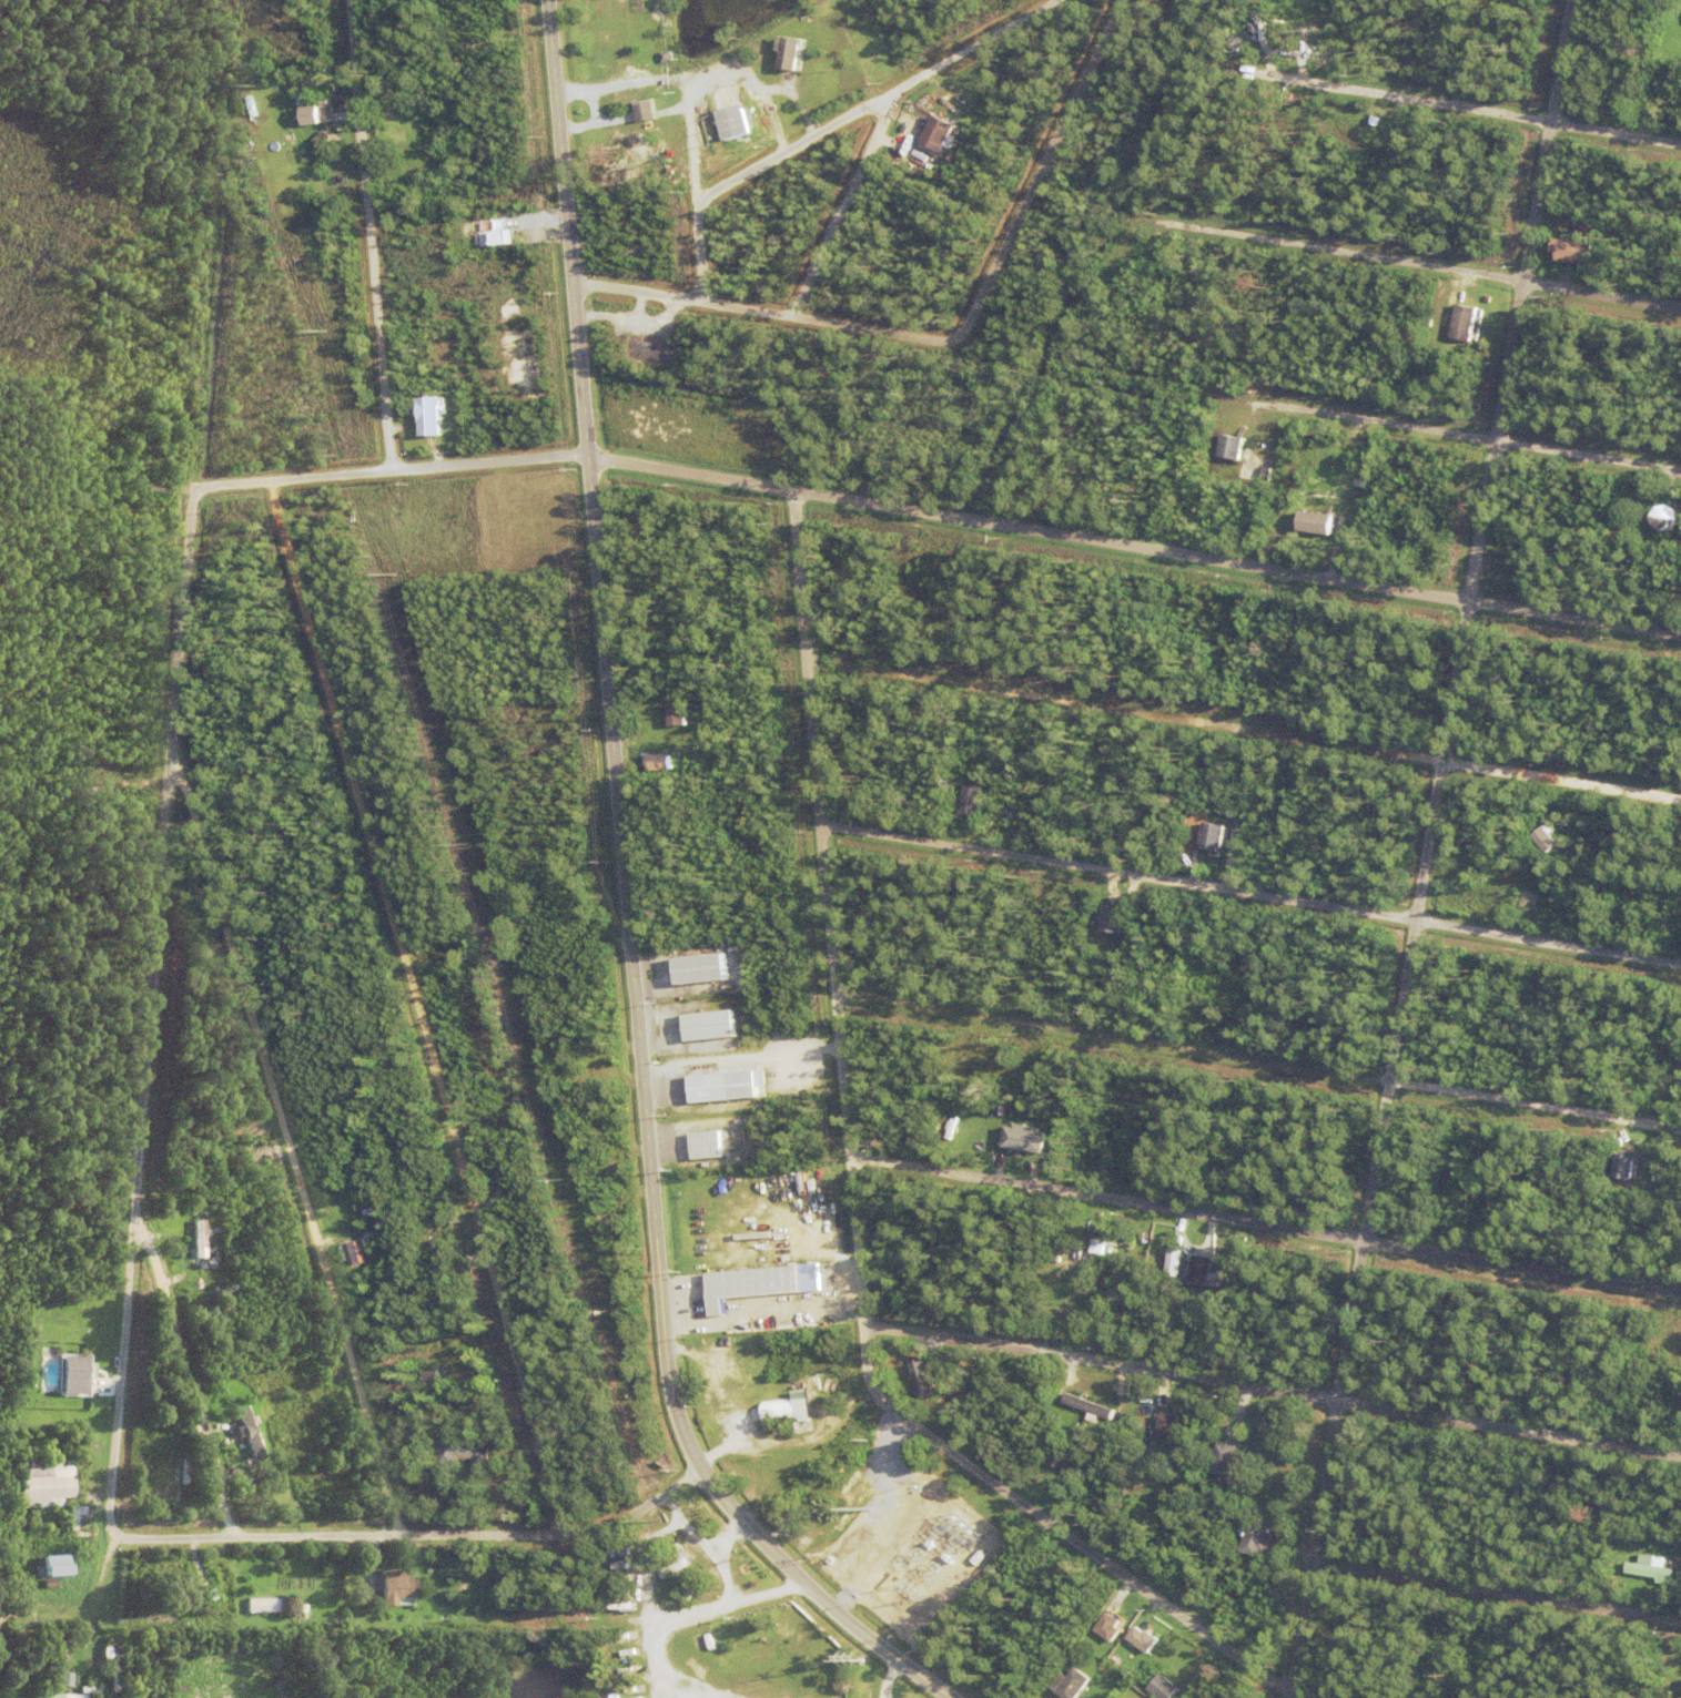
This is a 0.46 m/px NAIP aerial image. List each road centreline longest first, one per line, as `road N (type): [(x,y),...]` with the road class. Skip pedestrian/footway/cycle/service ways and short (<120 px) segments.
road 1 (residential): [(1287,1697),(1576,0)]
road 2 (residential): [(201,492),(595,458),(1680,634)]
road 3 (tertiary): [(701,1473),(672,1384),(553,0)]
road 4 (residential): [(1287,1697),(1133,1582),(925,1448),(877,1400),(849,1153),(798,492)]
road 5 (residential): [(570,1533),(276,484)]
road 6 (residential): [(119,1537),(107,1527),(130,1221),(188,510),(201,492)]
road 7 (residential): [(810,659),(1680,800)]
road 8 (residential): [(824,825),(1680,961)]
road 9 (residential): [(837,990),(1680,1129)]
road 10 (residential): [(402,1534),(234,967),(173,721)]
road 11 (residential): [(1680,1291),(849,1153)]
road 12 (residential): [(867,1321),(1680,1452)]
road 13 (residential): [(119,1537),(570,1533),(621,1522),(701,1473)]
road 14 (residential): [(1128,218),(1680,311)]
road 15 (residential): [(352,0),(398,475)]
road 16 (residential): [(1244,403),(1680,472)]
road 17 (residential): [(717,202),(1073,0)]
road 18 (residential): [(1278,78),(1680,146)]
road 19 (residential): [(581,286),(799,319),(929,352),(960,343)]
road 20 (residential): [(960,343),(1125,0)]
road 21 (residential): [(1314,1560),(1680,1619)]
road 22 (residential): [(201,492),(229,132)]
road 23 (tertiary): [(701,1473),(799,1584),(949,1697)]
road 24 (residential): [(233,1537),(154,1260),(130,1221)]
road 25 (residential): [(799,319),(895,98)]

